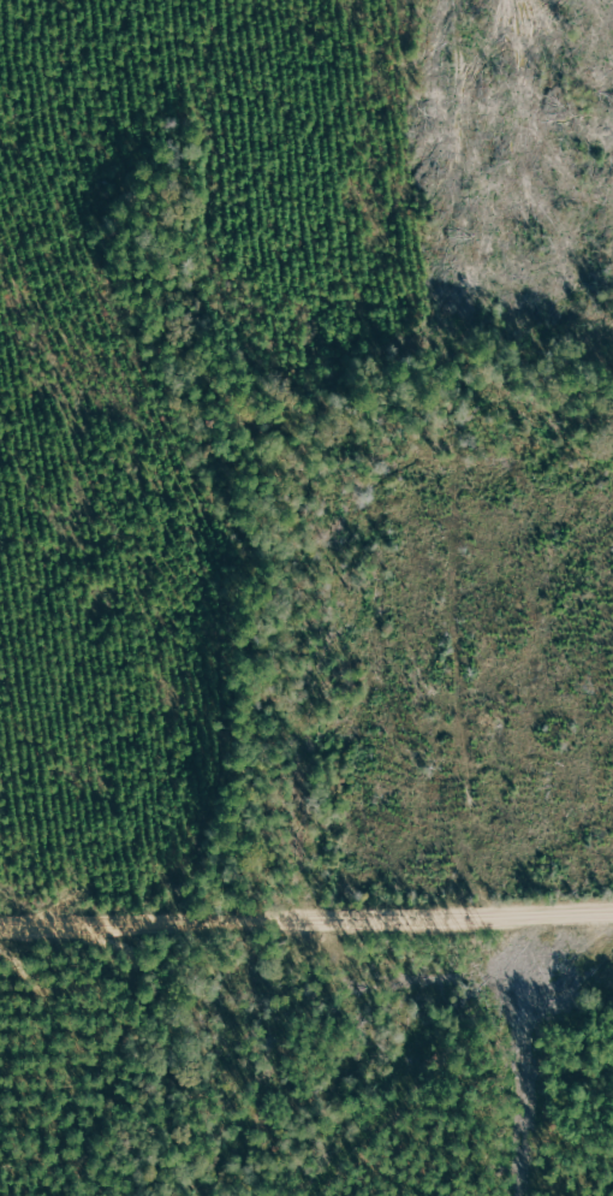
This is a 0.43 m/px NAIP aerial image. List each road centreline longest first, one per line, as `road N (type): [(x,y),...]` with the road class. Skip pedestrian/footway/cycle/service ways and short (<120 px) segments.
road 1 (residential): [(612,905),(0,921)]

